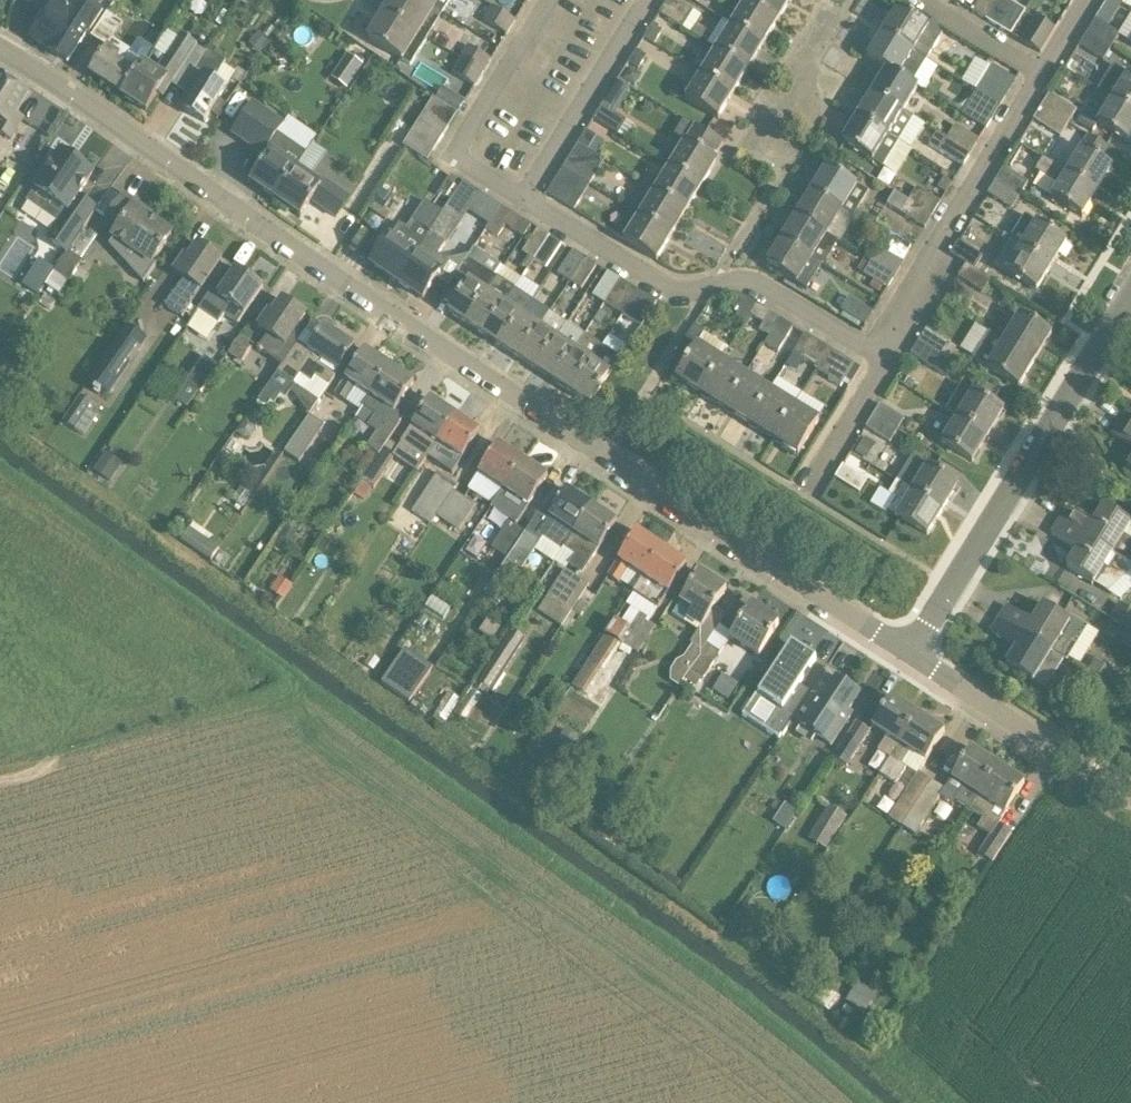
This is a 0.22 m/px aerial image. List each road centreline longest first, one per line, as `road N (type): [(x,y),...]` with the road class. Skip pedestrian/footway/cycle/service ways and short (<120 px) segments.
road 1 (residential): [(909,666),(0,55)]
road 2 (residential): [(909,666),(1130,291)]
road 3 (residential): [(874,353),(750,284),(665,292),(518,203)]
road 4 (residential): [(874,353),(1038,78)]
road 5 (residential): [(548,0),(450,161),(518,203)]
road 6 (unclassified): [(1130,810),(909,666)]
road 7 (residential): [(518,203),(646,0)]
road 8 (residential): [(812,490),(879,373),(874,353)]
road 9 (residential): [(1038,78),(910,2)]

